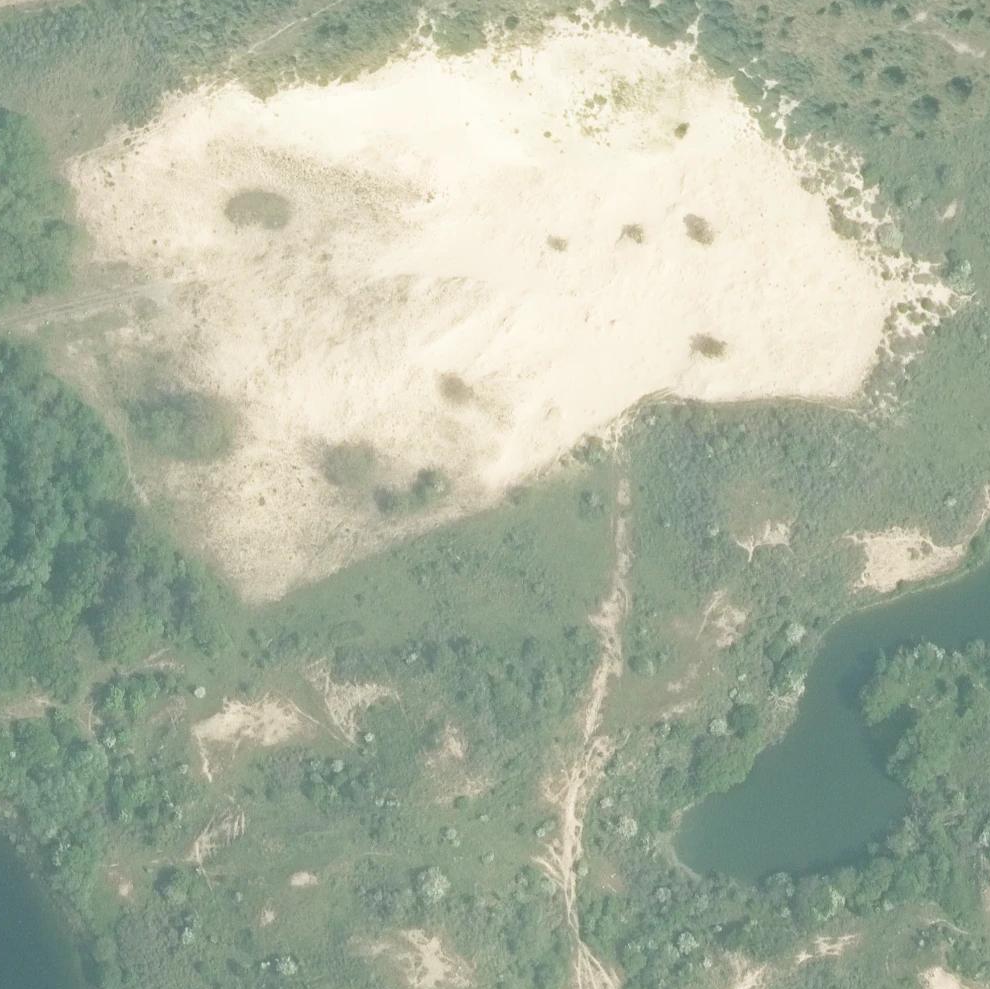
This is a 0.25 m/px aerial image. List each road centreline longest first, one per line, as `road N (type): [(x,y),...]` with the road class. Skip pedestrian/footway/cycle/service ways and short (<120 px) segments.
road 1 (track): [(594,988),(576,939),(568,800),(610,650),(624,442),(653,309),(678,258),(677,192),(655,175),(603,175),(314,276),(0,324)]

